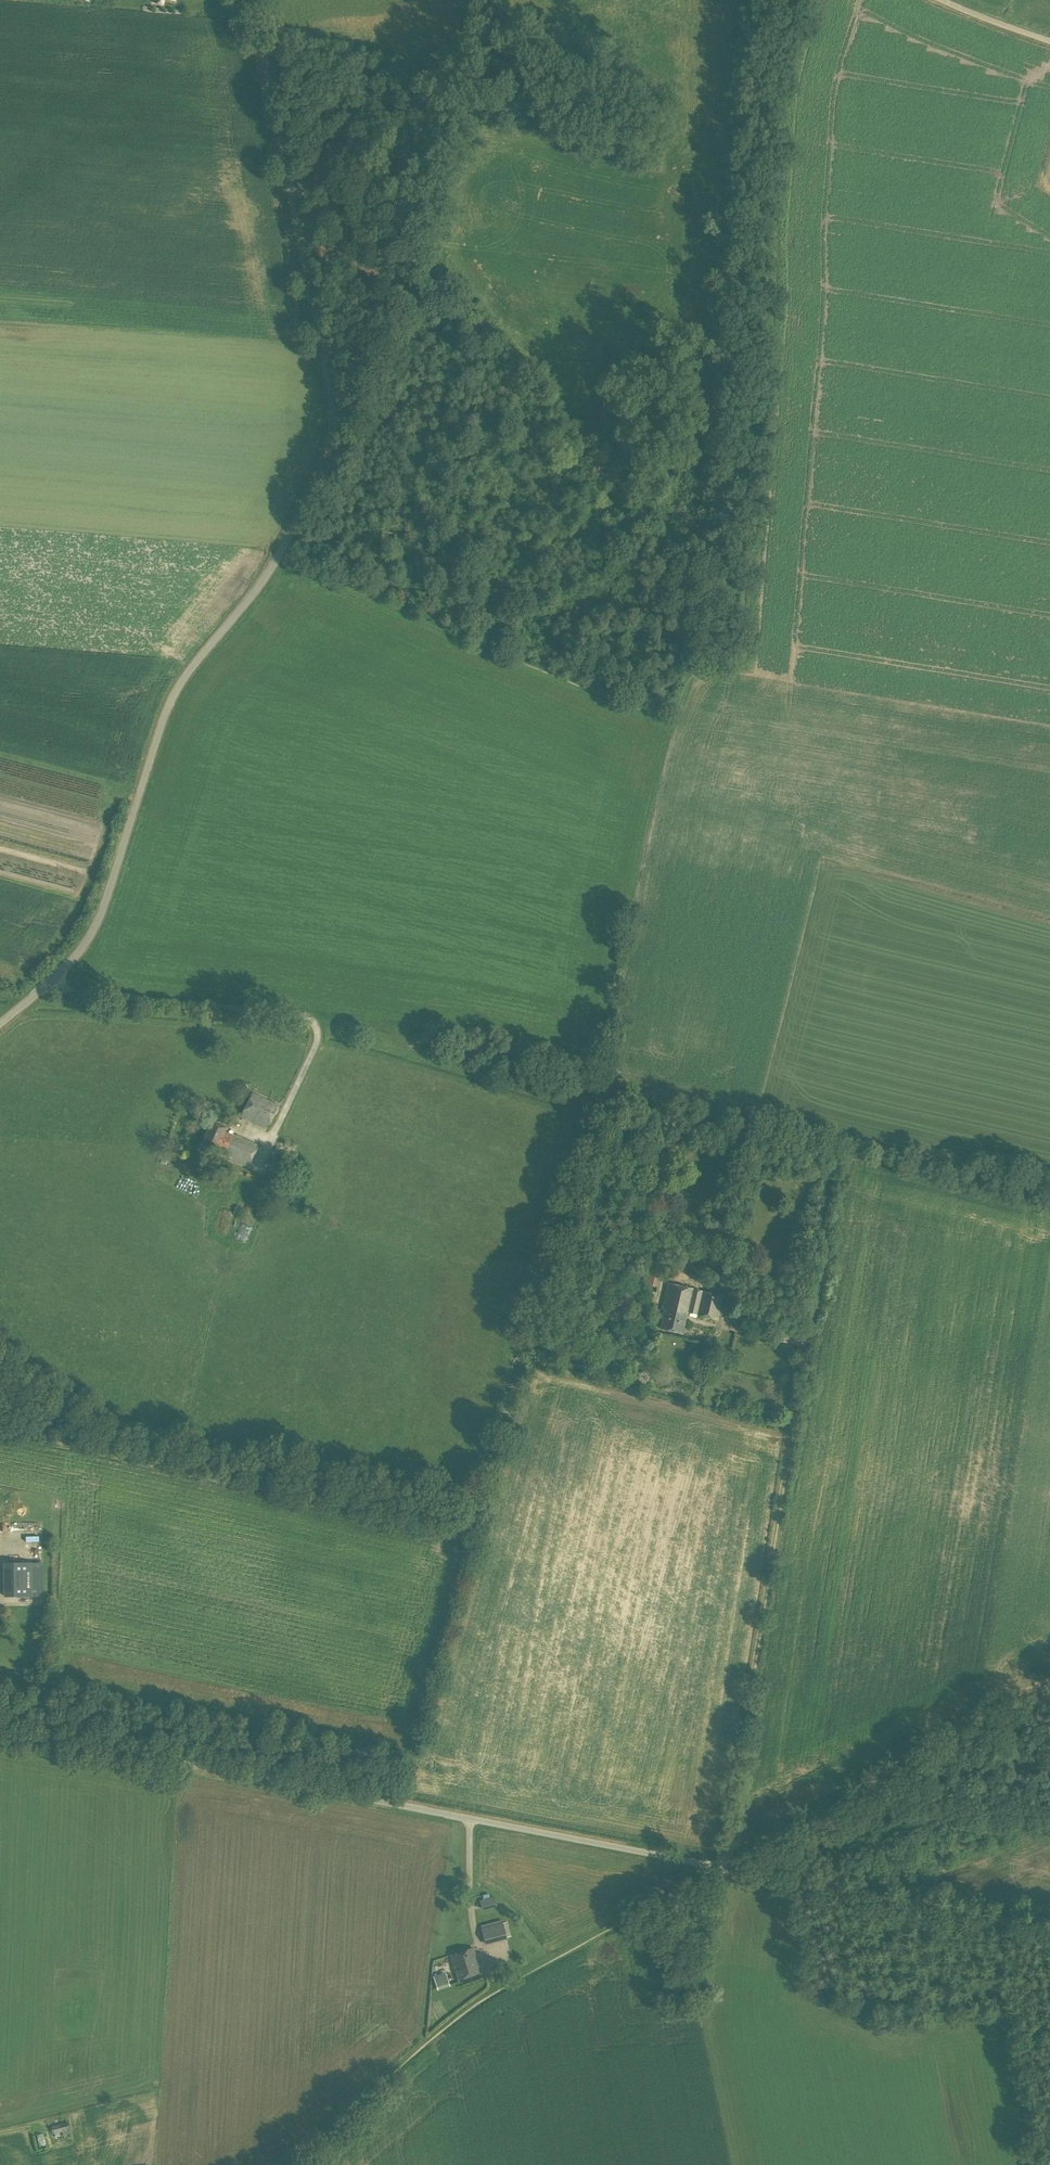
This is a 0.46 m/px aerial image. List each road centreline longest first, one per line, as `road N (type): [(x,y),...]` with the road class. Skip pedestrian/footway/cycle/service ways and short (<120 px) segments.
road 1 (unclassified): [(0,1024),(49,983),(94,928),(163,715),(183,677),(277,557),(331,433),(328,380),(251,0)]
road 2 (unclassified): [(723,1868),(0,1733)]
road 3 (track): [(723,1868),(805,1342),(736,1321)]
road 4 (track): [(1049,1696),(723,1868)]
road 5 (track): [(1049,1932),(723,1868)]

